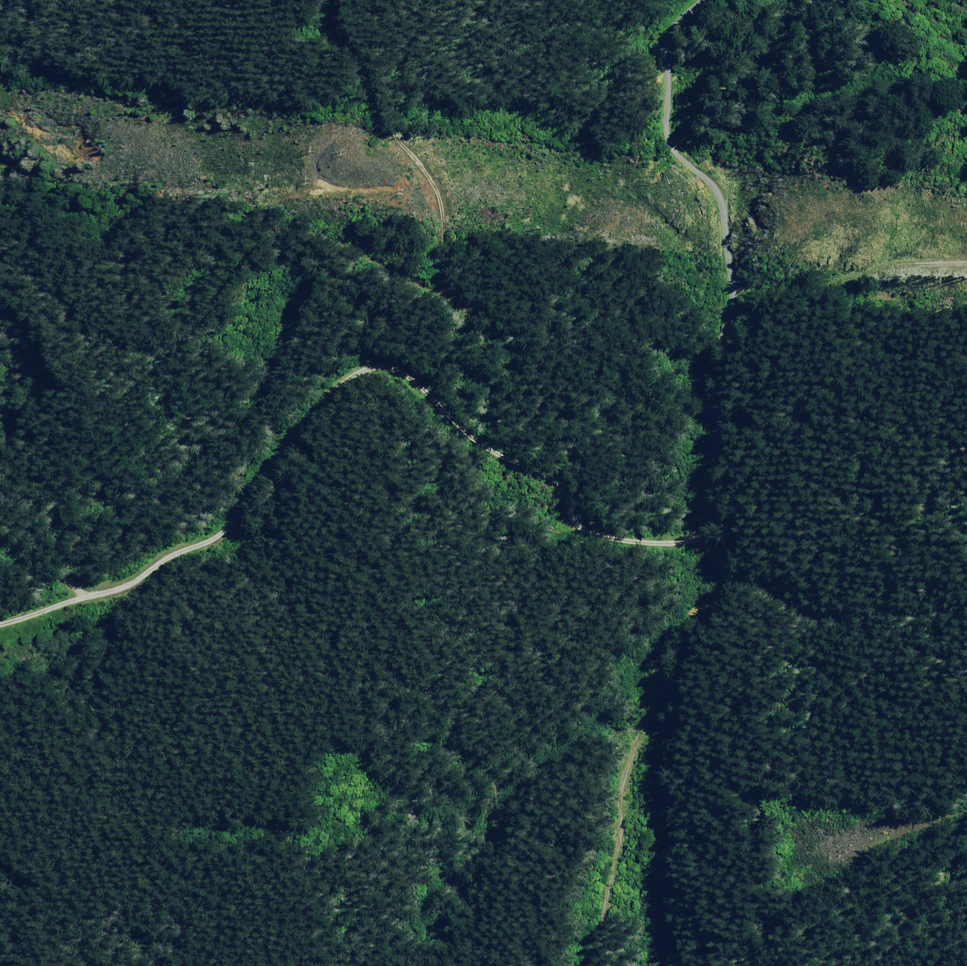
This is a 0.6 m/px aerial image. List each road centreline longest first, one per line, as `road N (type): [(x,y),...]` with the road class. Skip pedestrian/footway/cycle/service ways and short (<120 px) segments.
road 1 (unclassified): [(0,623),(127,589),(248,519),(349,380),(391,366),(414,371),(482,434),(567,484),(579,517),(595,532),(695,545),(712,531),(727,451),(722,358),(736,276),(718,162),(669,111),(669,62),(686,0)]
road 2 (track): [(712,531),(622,708),(604,766),(610,829),(584,965)]
road 3 (track): [(428,384),(463,317),(438,268),(430,171),(379,108),(377,74),(344,20),(344,0)]
road 4 (track): [(735,281),(770,291),(814,289),(903,262),(966,260)]

